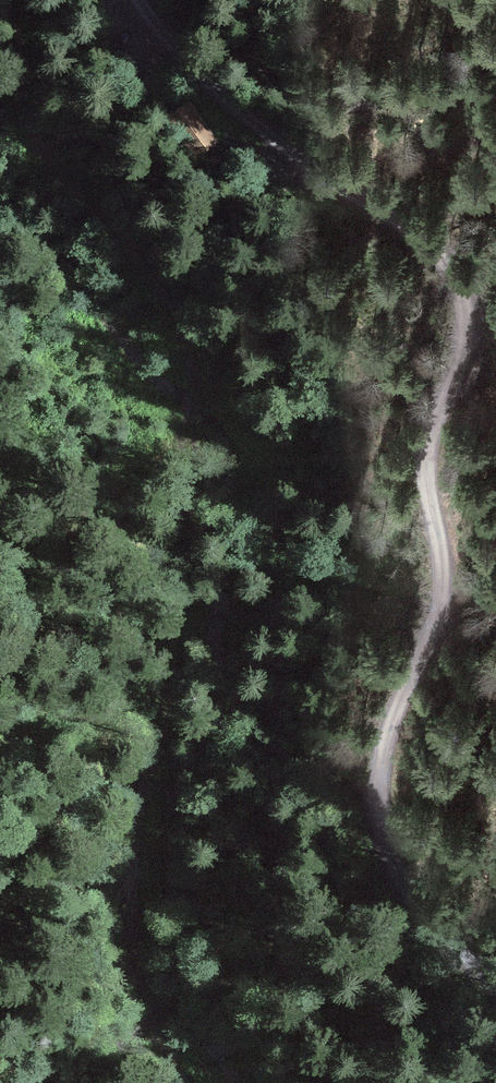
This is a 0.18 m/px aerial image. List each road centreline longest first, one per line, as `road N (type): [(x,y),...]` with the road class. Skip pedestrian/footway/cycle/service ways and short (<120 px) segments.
road 1 (track): [(495,994),(412,896),(389,858),(379,819),(392,711),(442,614),(423,446),(467,350),(460,286),(435,249),(243,118),(182,66),(139,0)]
road 2 (track): [(11,0),(29,135),(51,169),(139,257),(179,329),(196,386),(196,477),(174,665),(135,853),(144,962),(162,1028),(190,1082)]

